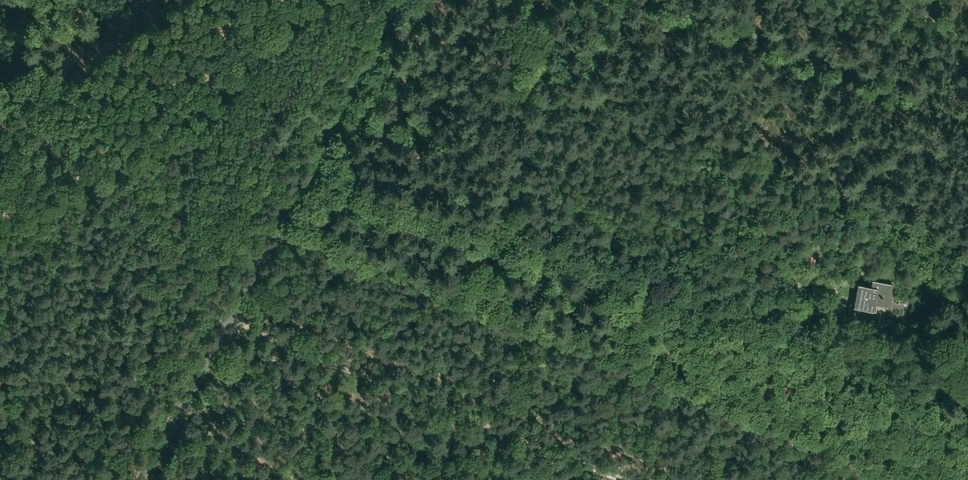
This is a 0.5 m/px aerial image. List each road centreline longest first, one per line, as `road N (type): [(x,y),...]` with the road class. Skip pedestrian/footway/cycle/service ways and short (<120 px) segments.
road 1 (unclassified): [(144,479),(405,0)]
road 2 (track): [(310,175),(500,242),(604,264),(729,315),(805,284)]
road 3 (track): [(634,275),(704,257),(757,225),(797,226)]

